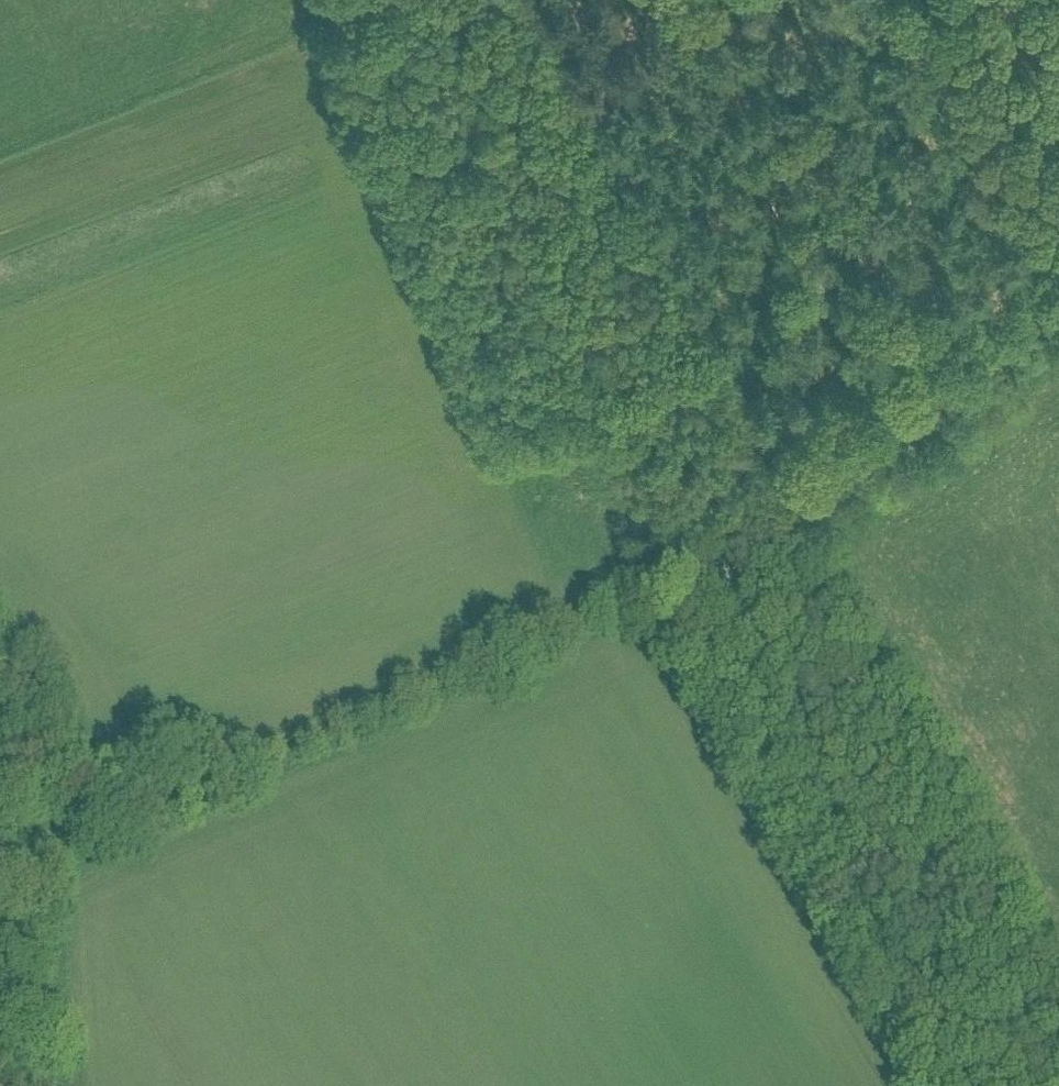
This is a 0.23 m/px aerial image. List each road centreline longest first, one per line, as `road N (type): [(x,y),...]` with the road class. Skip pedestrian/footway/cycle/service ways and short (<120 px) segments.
road 1 (track): [(1058,311),(774,519),(0,847)]

